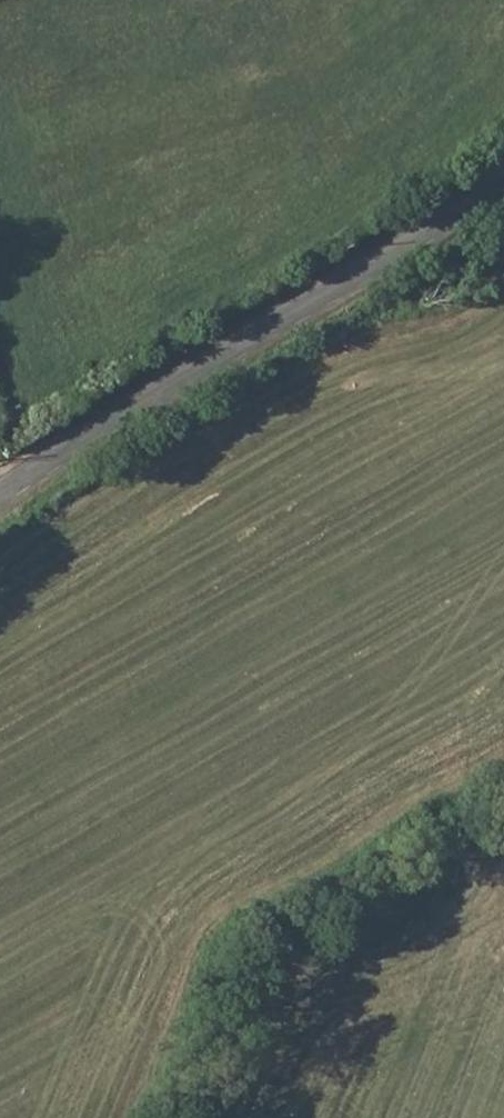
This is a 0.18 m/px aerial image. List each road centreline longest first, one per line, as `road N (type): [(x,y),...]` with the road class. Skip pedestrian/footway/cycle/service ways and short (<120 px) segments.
road 1 (unclassified): [(503,168),(458,210),(0,492)]

